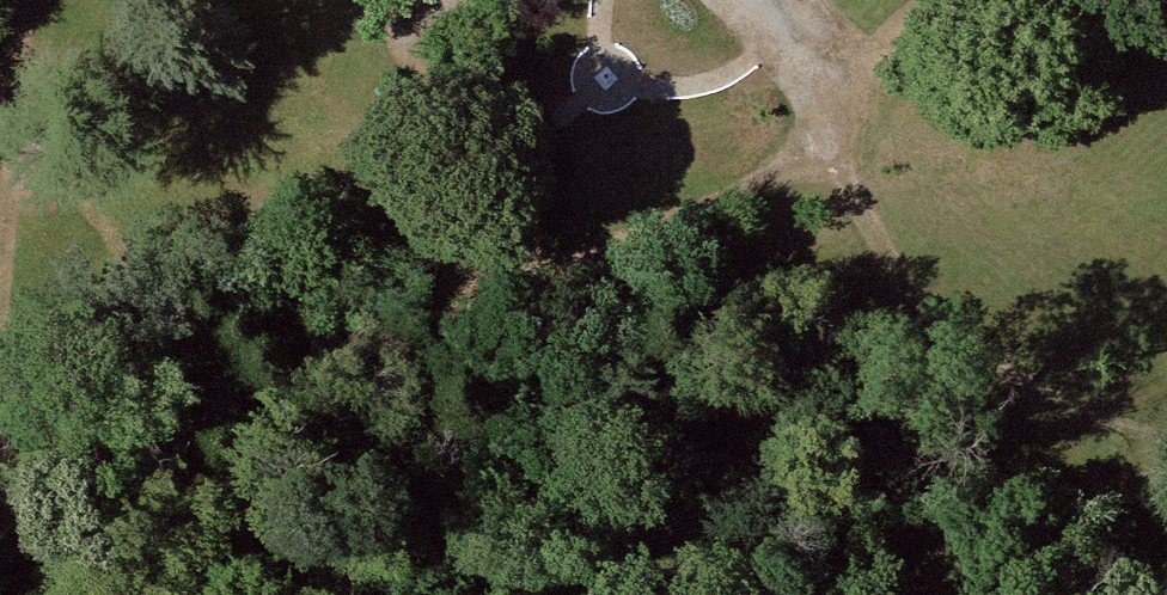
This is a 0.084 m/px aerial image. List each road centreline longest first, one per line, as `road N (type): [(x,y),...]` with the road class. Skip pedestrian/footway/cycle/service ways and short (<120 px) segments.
road 1 (track): [(826,140),(666,225),(536,266),(473,298),(447,337),(439,414),(427,439),(381,463),(347,462),(262,422),(17,126)]
road 2 (track): [(1166,445),(1029,394),(949,335),(887,256),(826,140),(849,103)]
road 3 (track): [(0,286),(17,126)]
road 4 (track): [(17,126),(19,0)]

